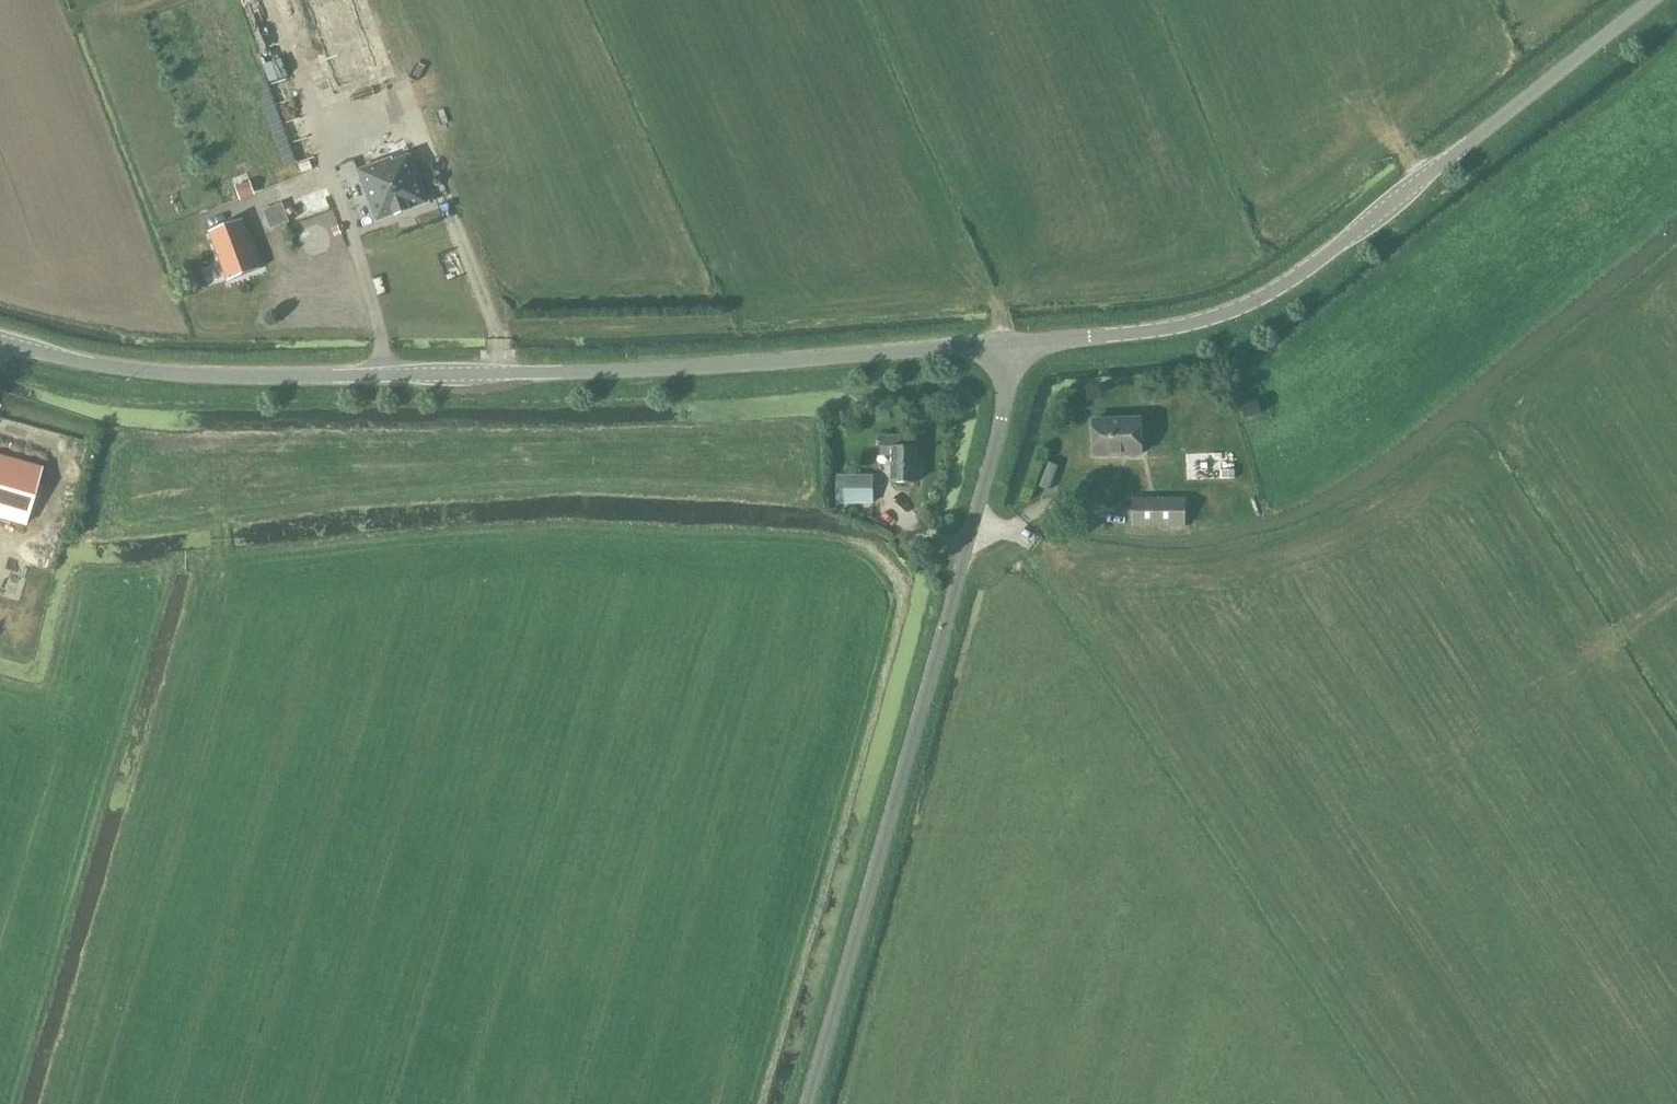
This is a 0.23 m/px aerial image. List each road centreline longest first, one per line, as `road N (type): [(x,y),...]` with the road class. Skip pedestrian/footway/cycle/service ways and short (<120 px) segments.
road 1 (unclassified): [(0,337),(92,363),(164,371),(588,375),(1012,344)]
road 2 (unclassified): [(809,1103),(972,535),(1010,383),(1012,344)]
road 3 (unclassified): [(1012,344),(1176,328),(1226,315),(1303,275),(1654,0)]

